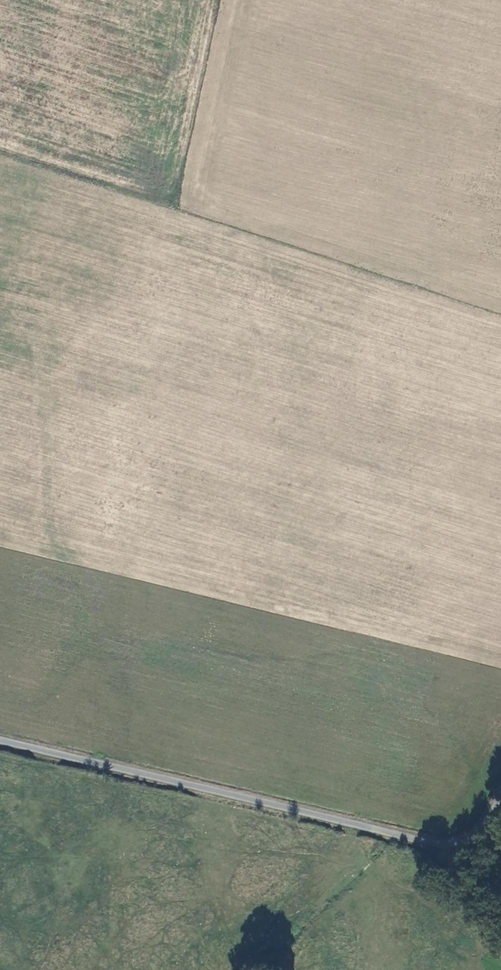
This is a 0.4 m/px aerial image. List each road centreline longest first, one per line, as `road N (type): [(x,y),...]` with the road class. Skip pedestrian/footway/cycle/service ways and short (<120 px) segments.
road 1 (unclassified): [(500,795),(470,839),(447,845),(0,739)]

